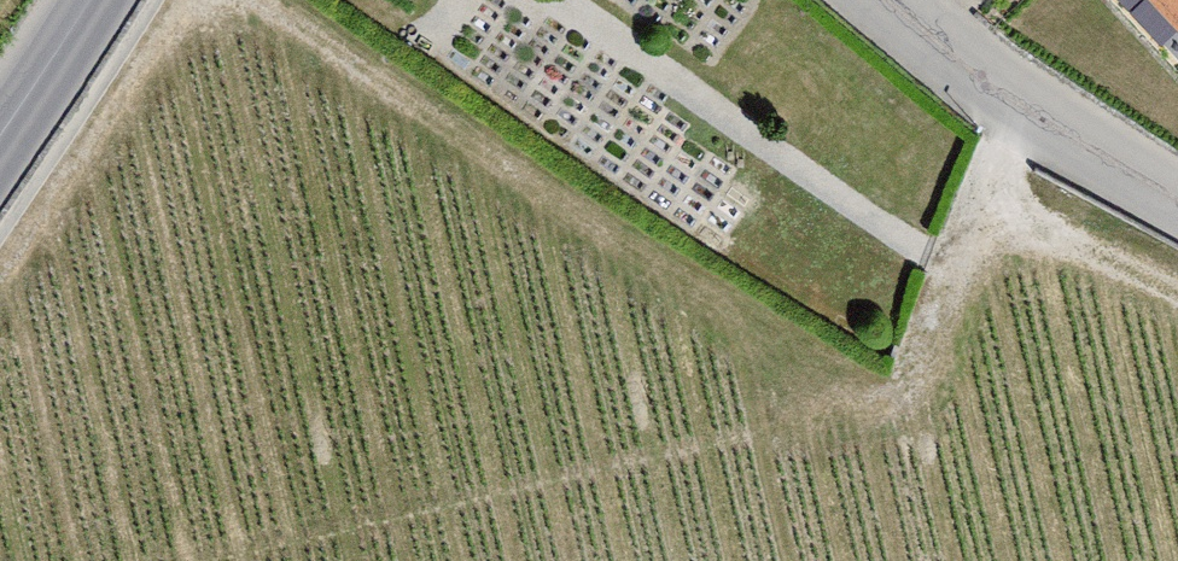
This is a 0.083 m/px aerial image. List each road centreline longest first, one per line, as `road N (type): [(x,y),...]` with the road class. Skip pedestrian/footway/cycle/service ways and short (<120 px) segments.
road 1 (track): [(131,560),(916,372),(1031,109)]
road 2 (unclassified): [(1177,196),(1031,109),(884,0)]
road 3 (secondary): [(88,0),(0,132)]

